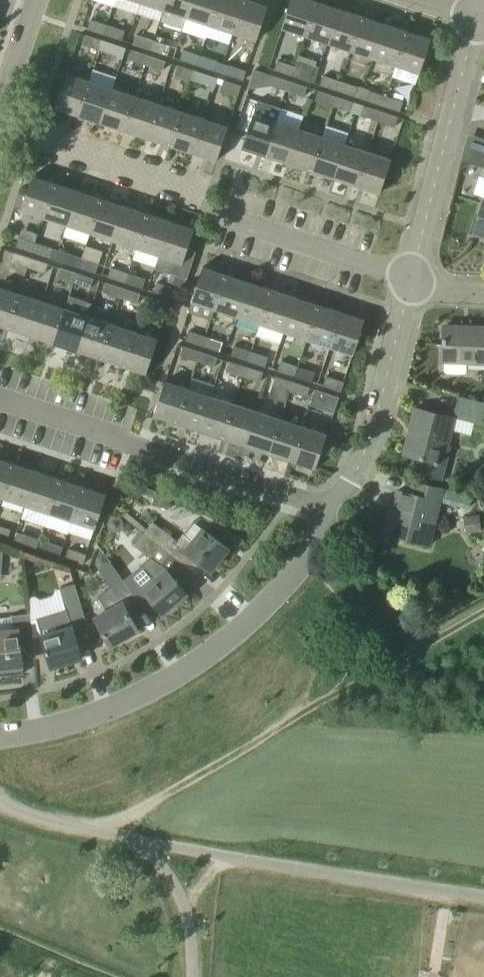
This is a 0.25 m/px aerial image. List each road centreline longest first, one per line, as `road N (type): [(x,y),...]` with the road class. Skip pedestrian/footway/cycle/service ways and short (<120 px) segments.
road 1 (residential): [(0,737),(52,730),(137,701),(218,648),(281,590),(322,534),(320,506)]
road 2 (residential): [(320,506),(0,403)]
road 3 (unclassified): [(483,897),(154,843)]
road 4 (residential): [(403,289),(465,26)]
road 5 (unclassified): [(320,506),(349,487),(369,445),(403,289)]
road 6 (residential): [(403,289),(207,220)]
road 7 (residential): [(154,843),(0,801)]
road 8 (unclassified): [(195,976),(185,887),(154,843)]

